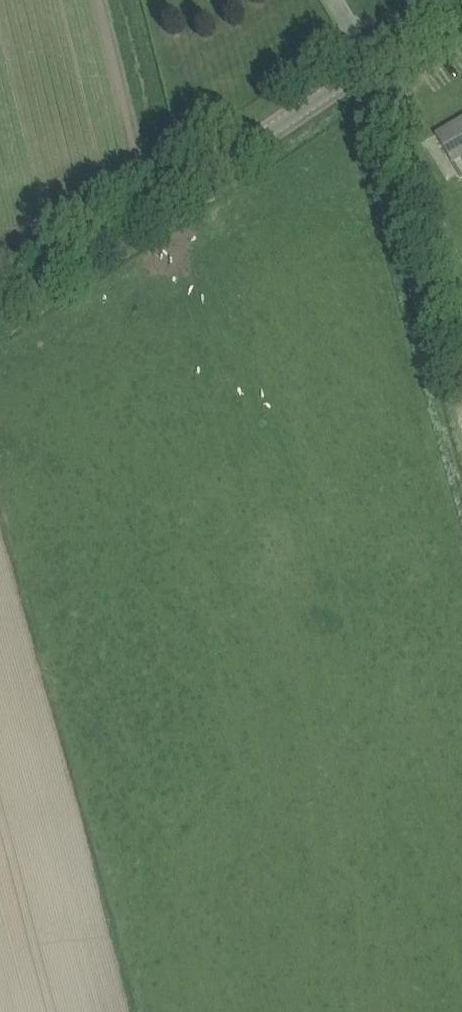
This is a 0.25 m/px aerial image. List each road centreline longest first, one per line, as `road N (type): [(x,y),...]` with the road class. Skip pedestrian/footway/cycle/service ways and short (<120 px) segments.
road 1 (tertiary): [(0,315),(461,0)]

